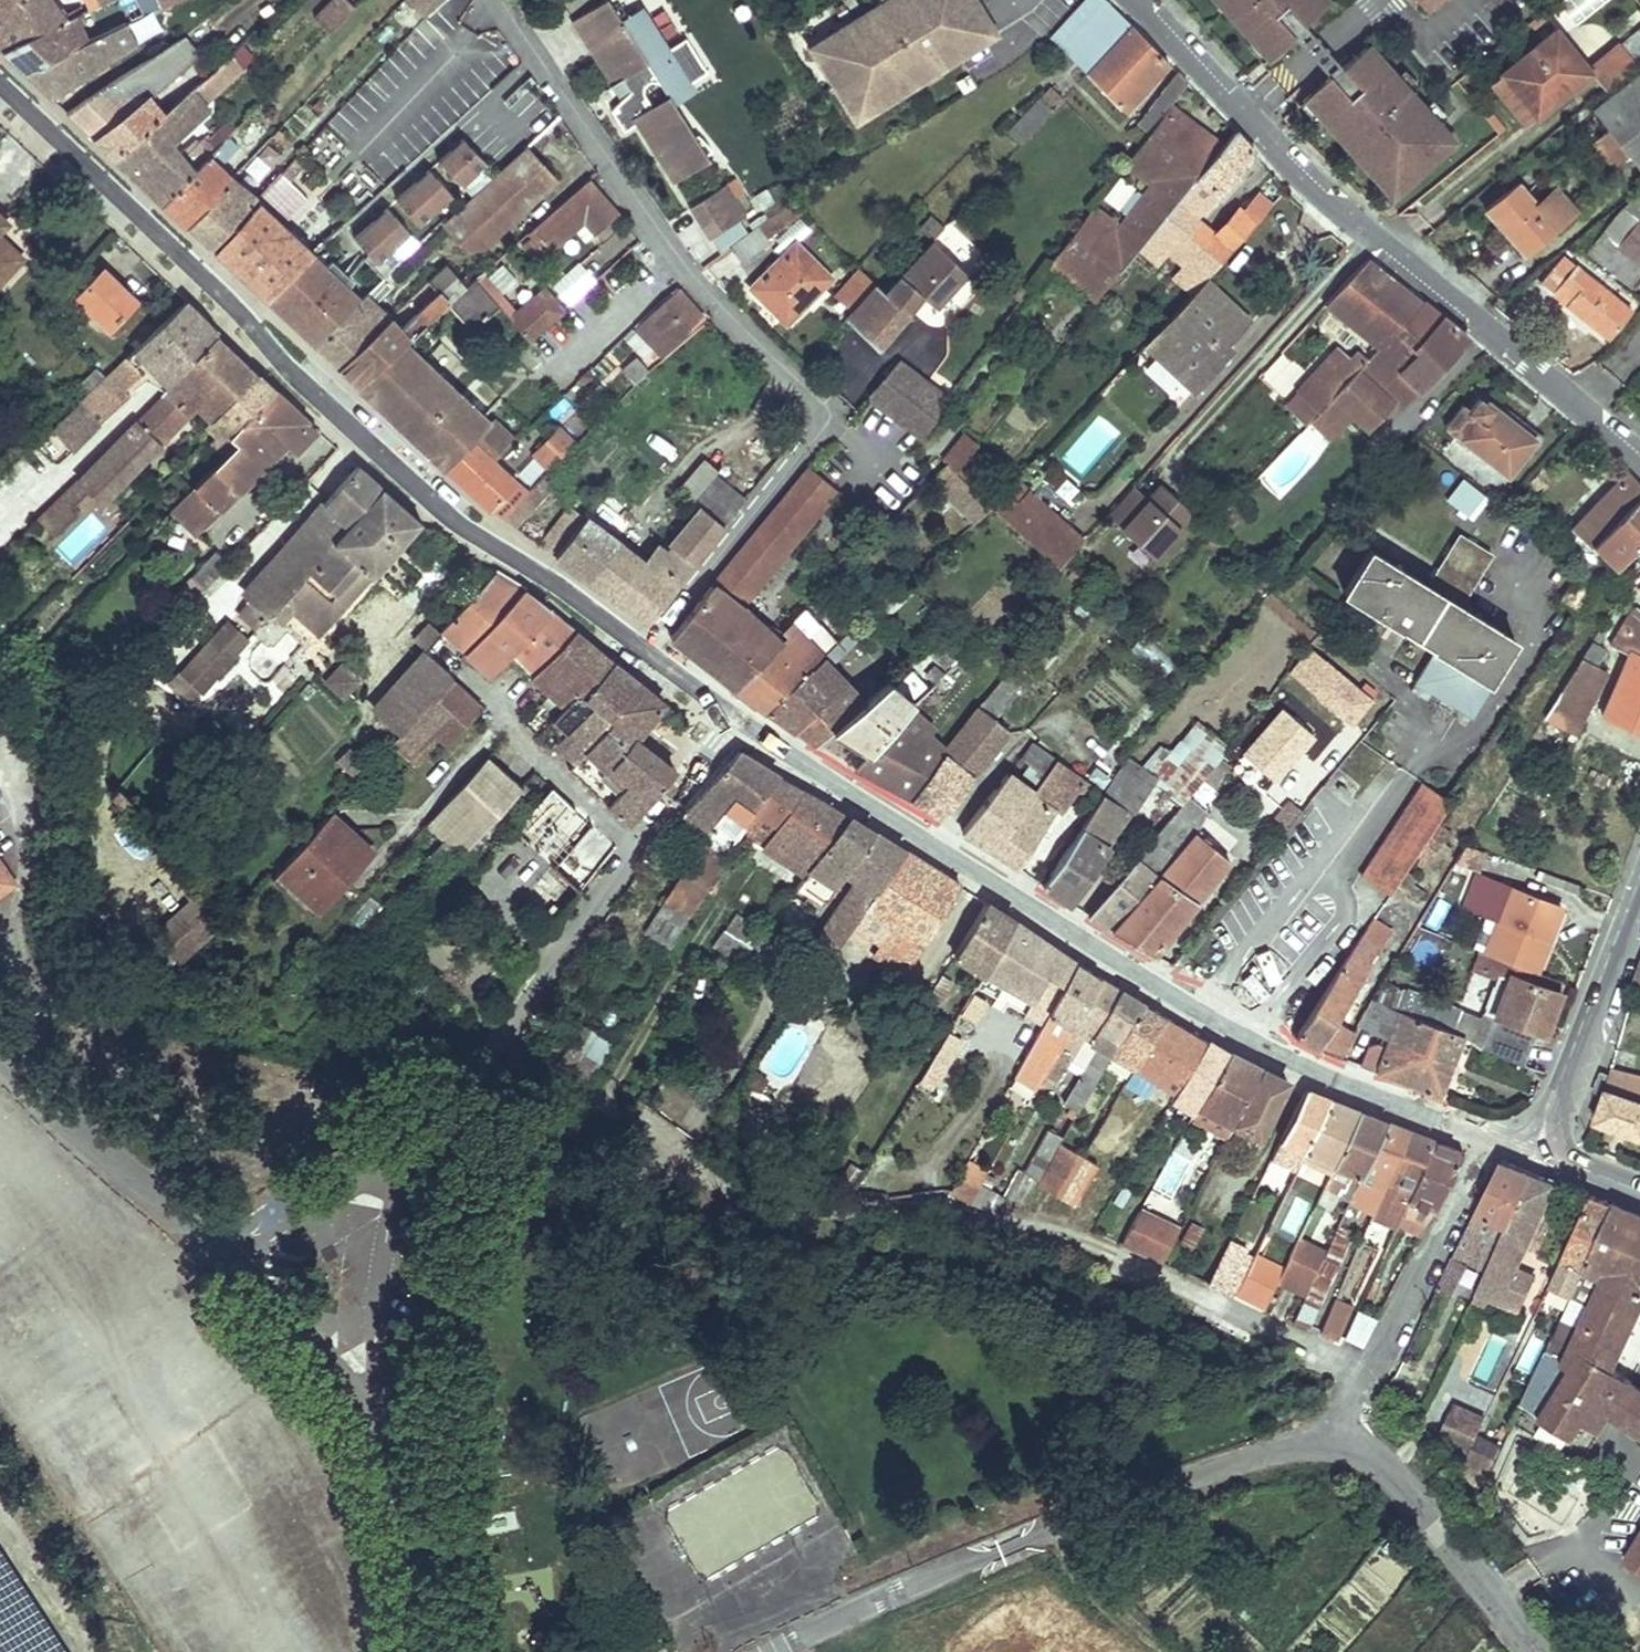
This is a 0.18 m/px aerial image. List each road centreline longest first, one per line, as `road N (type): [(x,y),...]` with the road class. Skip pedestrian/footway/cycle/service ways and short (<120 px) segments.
road 1 (secondary): [(733,719),(1195,1006),(1284,1055),(1489,1138)]
road 2 (secondary): [(0,82),(440,493),(640,651)]
road 3 (residential): [(640,651),(831,416),(669,247),(498,0)]
road 4 (residential): [(1639,459),(1289,165),(1139,0)]
road 5 (residential): [(774,1651),(1001,1552),(1237,1463),(1343,1434)]
road 6 (residential): [(383,1165),(473,1098),(569,937),(733,719)]
road 7 (residential): [(0,1049),(46,1112),(237,1252)]
road 8 (residential): [(1343,1434),(1386,1467),(1535,1651)]
road 9 (residential): [(1538,1154),(1639,896)]
road 10 (residential): [(1489,1138),(1367,1377)]
road 11 (residential): [(376,1418),(391,1210),(383,1165)]
road 12 (residential): [(376,1418),(405,1535),(421,1651)]
road 13 (residential): [(237,1252),(376,1418)]
road 14 (residential): [(383,1165),(237,1252)]

